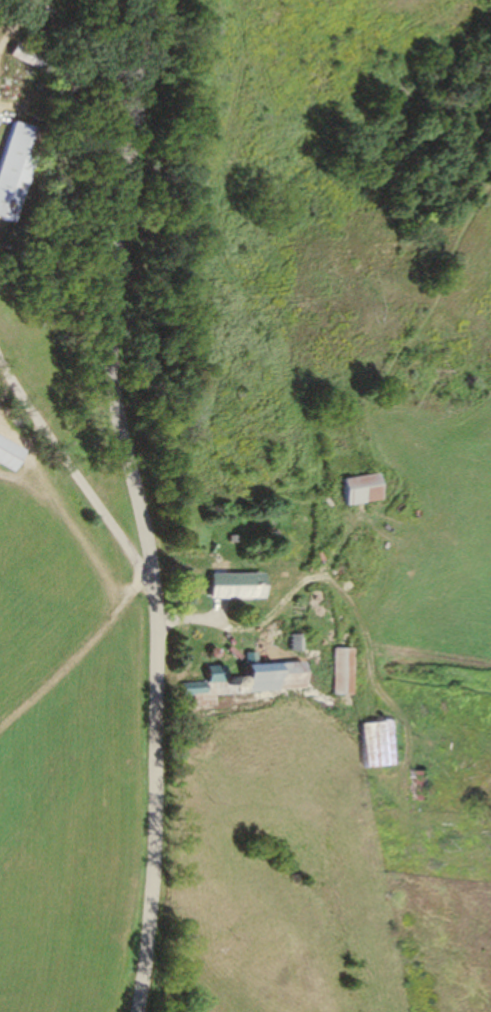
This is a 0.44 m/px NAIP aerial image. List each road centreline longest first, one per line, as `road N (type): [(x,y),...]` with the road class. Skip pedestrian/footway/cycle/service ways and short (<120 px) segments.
road 1 (residential): [(138,1011),(152,909),(158,714),(152,589),(112,356),(128,141),(154,0)]

